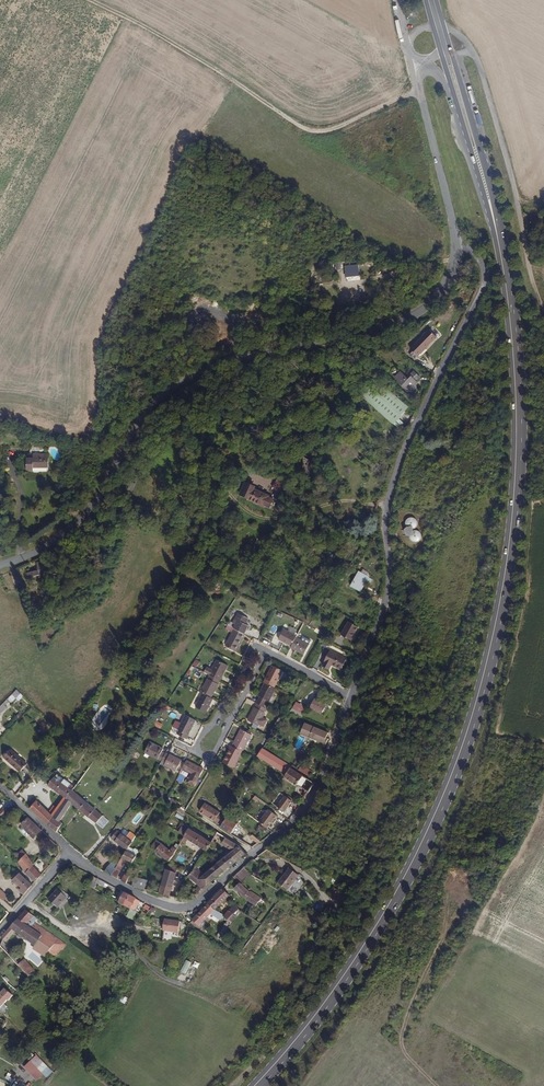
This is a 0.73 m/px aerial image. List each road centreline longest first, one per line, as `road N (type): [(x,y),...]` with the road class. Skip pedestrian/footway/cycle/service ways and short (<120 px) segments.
road 1 (primary): [(257,1085),(324,1008),(383,919),(440,809),(472,721),(501,603),(518,468),(502,250)]
road 2 (unclassified): [(0,566),(69,535),(173,387),(248,352),(368,335),(425,309),(456,251)]
road 3 (residential): [(456,251),(483,264),(487,280),(394,477),(384,608),(351,698)]
road 4 (track): [(419,90),(316,133),(87,0)]
road 5 (unclassified): [(473,51),(543,310)]
road 6 (residential): [(255,853),(198,903),(181,907),(126,889),(70,852)]
road 7 (primary): [(502,250),(452,55)]
road 8 (residential): [(351,698),(307,804),(255,853)]
road 9 (unclassified): [(456,251),(419,90)]
road 10 (track): [(439,951),(402,1035),(404,1051),(438,1085)]
road 11 (residential): [(215,754),(198,752),(196,745),(255,646),(267,651)]
road 12 (primary): [(425,64),(446,85),(479,174)]
road 13 (primary): [(442,57),(479,174)]

